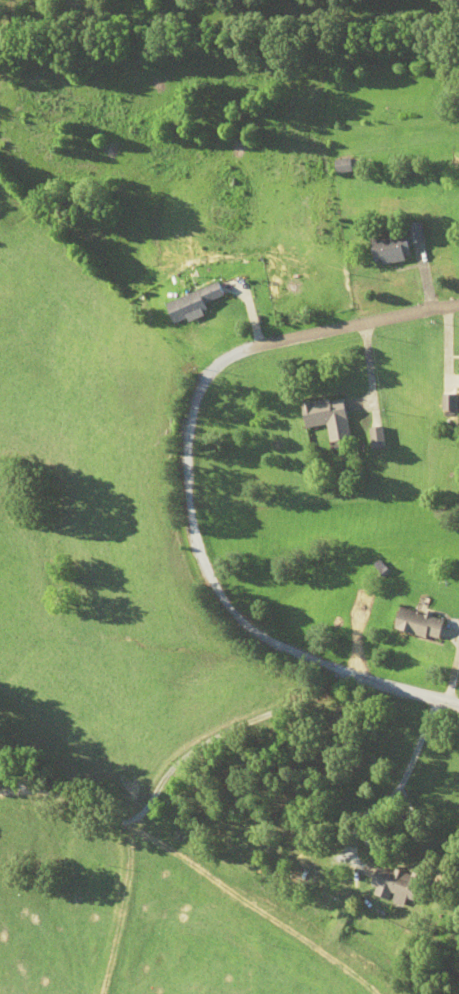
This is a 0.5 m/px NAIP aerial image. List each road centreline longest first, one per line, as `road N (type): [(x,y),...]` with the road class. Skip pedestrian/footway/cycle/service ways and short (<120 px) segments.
road 1 (residential): [(458,306),(375,318),(237,362),(186,411),(195,561),(325,682),(458,710)]

